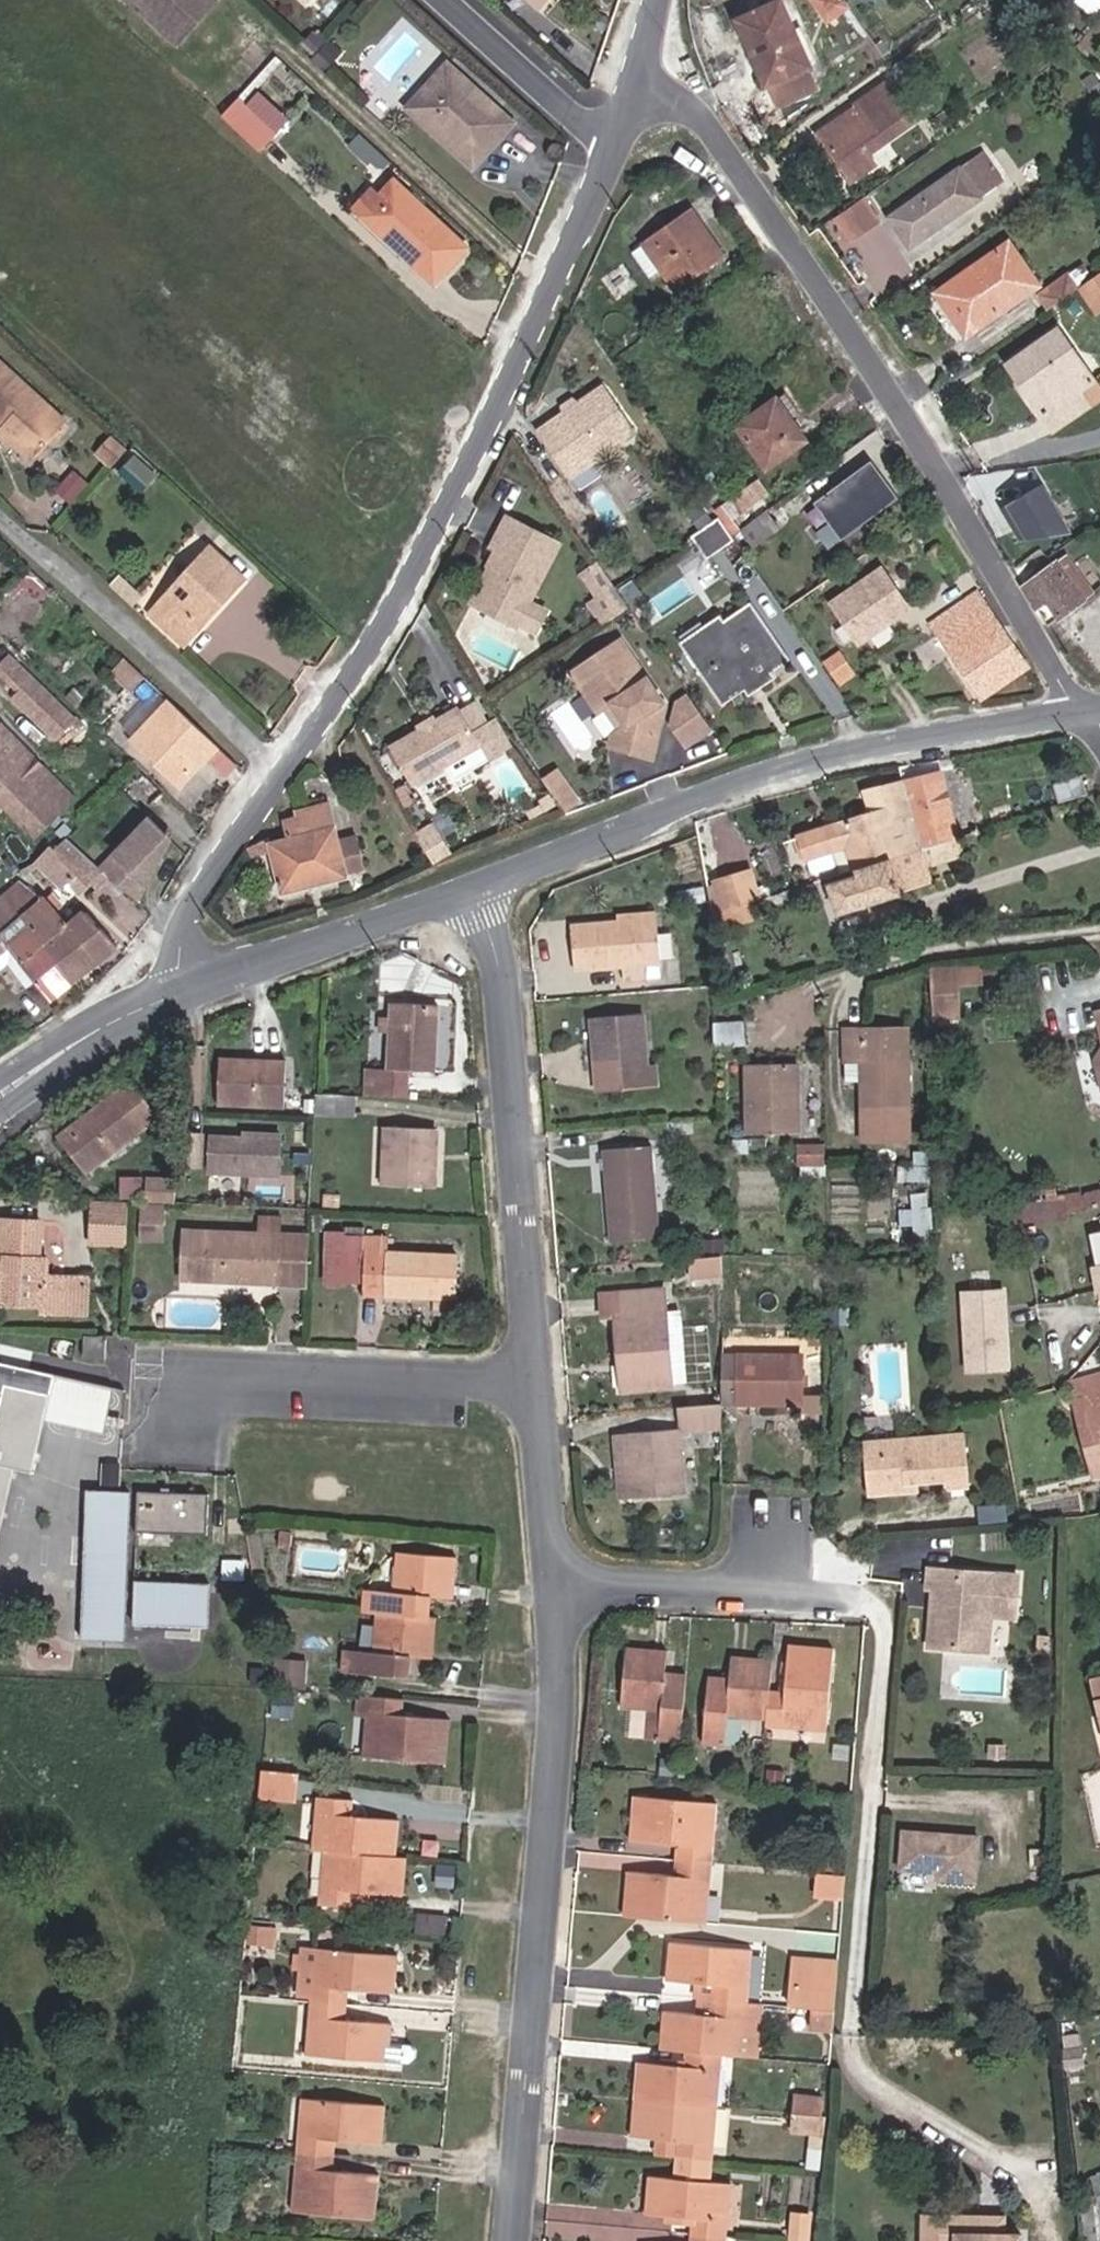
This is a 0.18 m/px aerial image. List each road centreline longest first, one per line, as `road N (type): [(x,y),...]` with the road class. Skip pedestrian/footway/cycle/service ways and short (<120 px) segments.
road 1 (residential): [(623,153),(383,649),(255,823),(150,1003)]
road 2 (residential): [(639,81),(809,256),(900,385),(972,536),(1097,727)]
road 3 (residential): [(552,1579),(559,1667),(520,2240)]
road 4 (residential): [(502,896),(804,778),(1097,727)]
road 5 (residential): [(502,896),(537,1385)]
road 6 (residential): [(537,1385),(209,1379),(178,1435)]
road 7 (residential): [(150,1003),(315,943),(502,896)]
road 8 (residential): [(552,1579),(851,1599)]
road 9 (residential): [(446,0),(623,153)]
road 10 (residential): [(537,1385),(552,1579)]
road 11 (residential): [(0,1093),(150,1003)]

